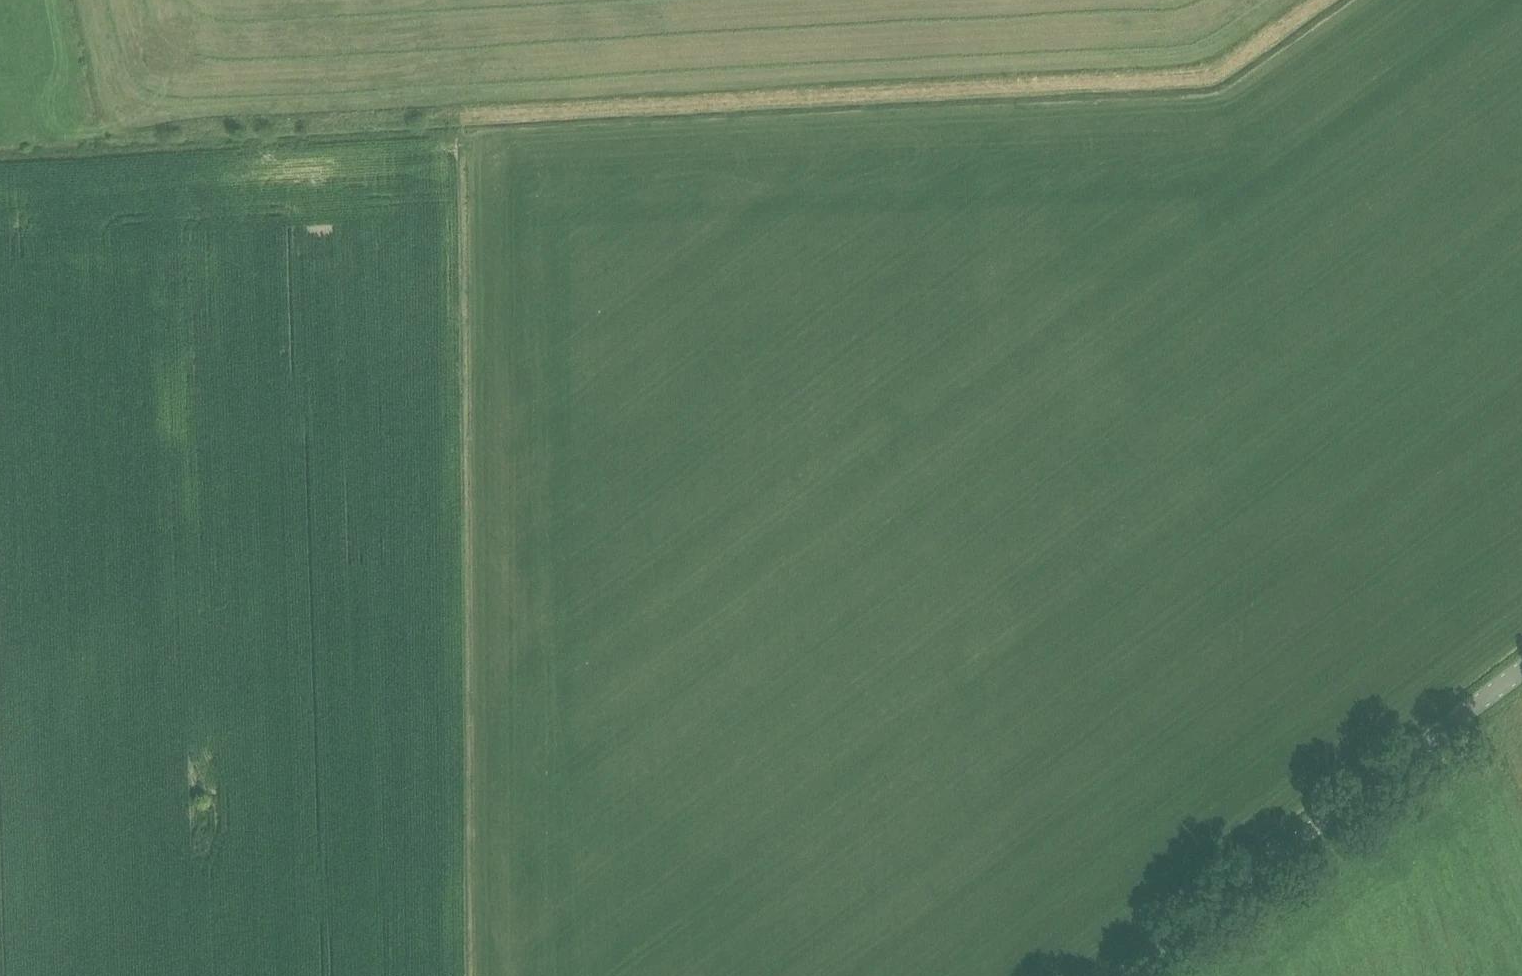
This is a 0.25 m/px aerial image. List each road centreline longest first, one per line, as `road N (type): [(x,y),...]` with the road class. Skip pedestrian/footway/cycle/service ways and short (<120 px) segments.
road 1 (unclassified): [(1121,975),(1521,671)]

